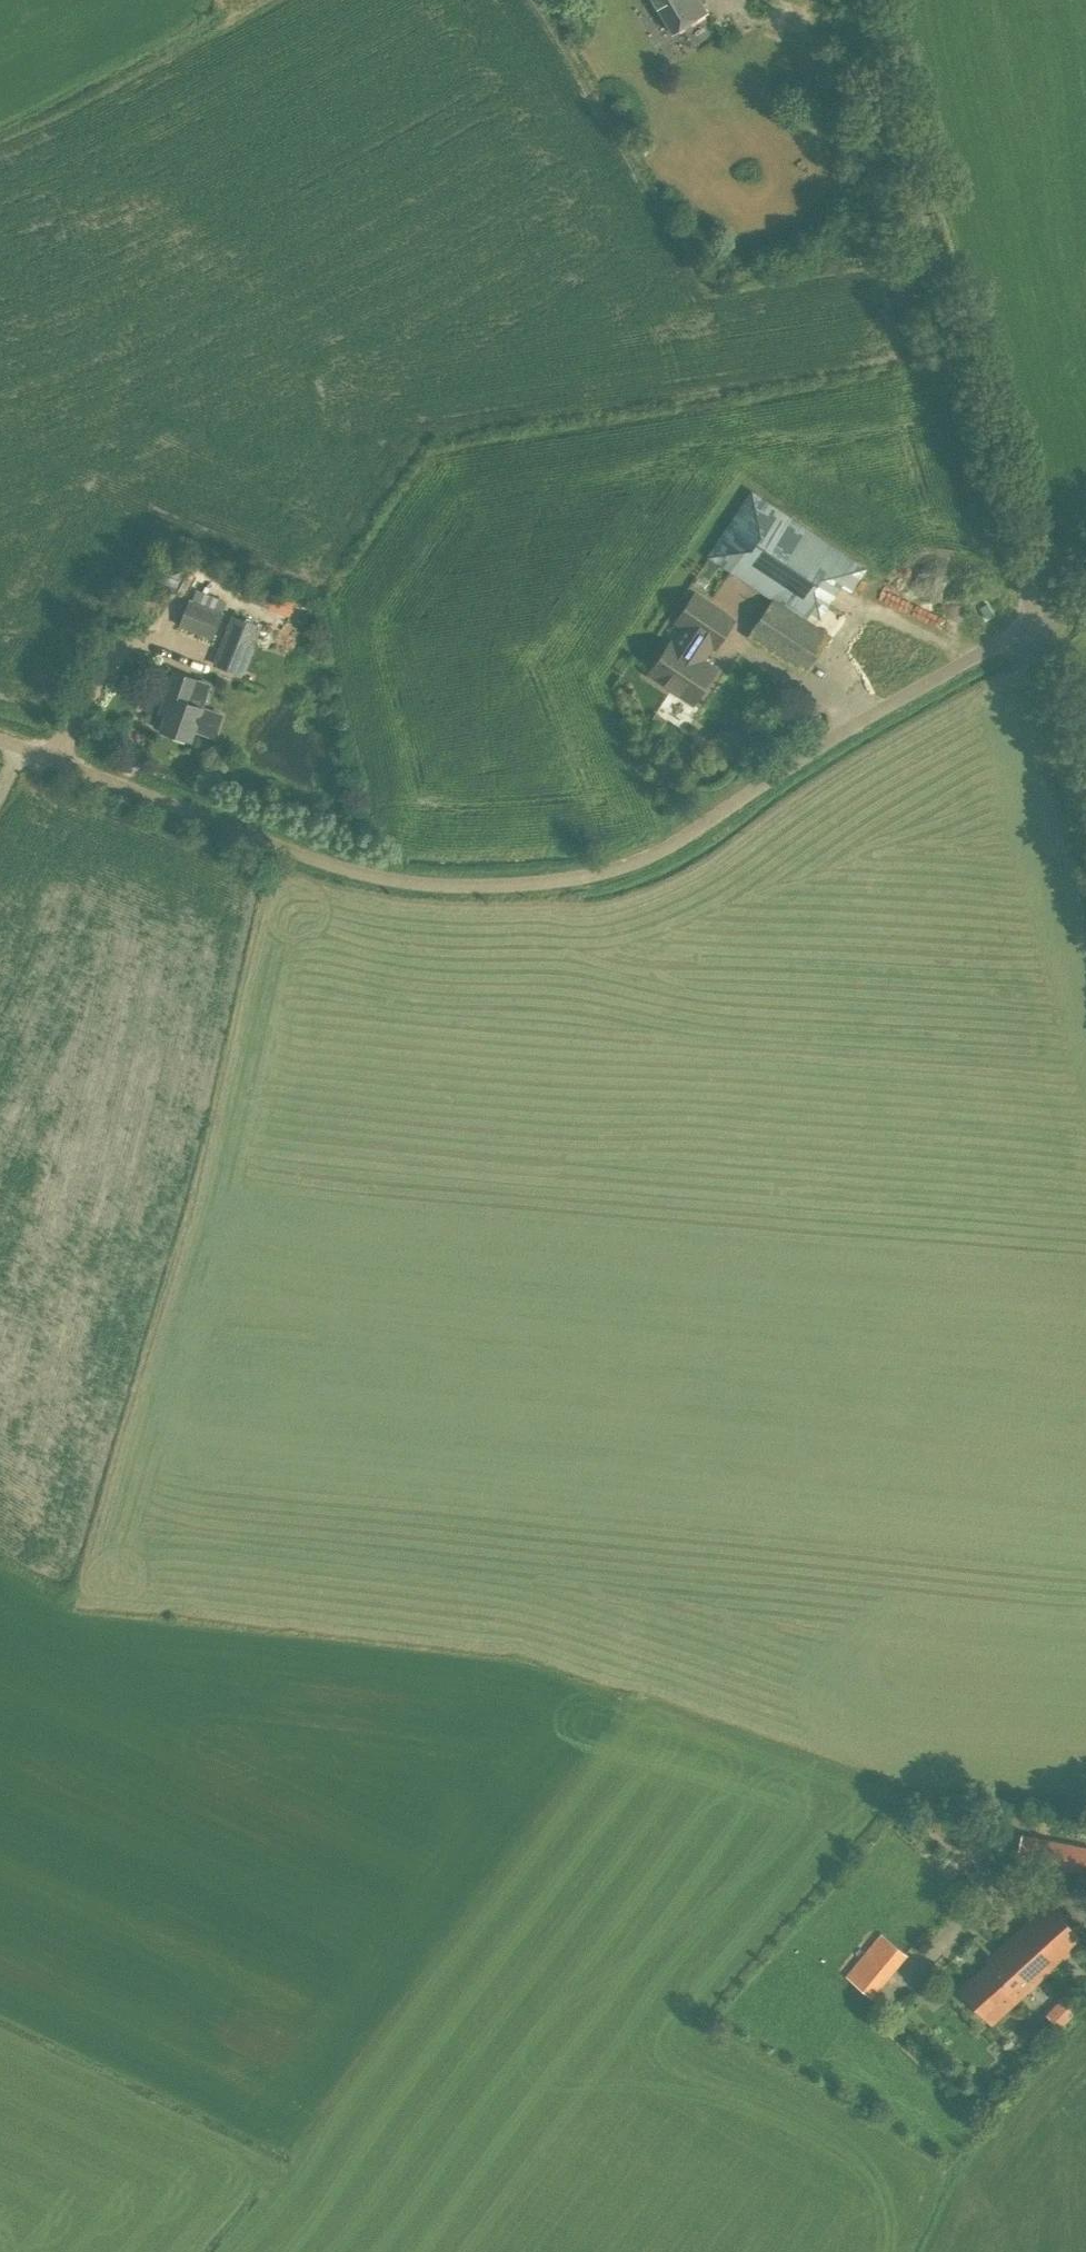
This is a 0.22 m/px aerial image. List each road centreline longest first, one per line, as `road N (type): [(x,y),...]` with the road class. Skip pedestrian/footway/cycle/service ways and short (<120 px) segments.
road 1 (unclassified): [(0,747),(63,759),(339,864),(456,886),(523,885),(629,854),(1028,610)]
road 2 (unclassified): [(1028,610),(884,48),(879,0)]
road 3 (unclassified): [(1085,819),(1028,610)]

